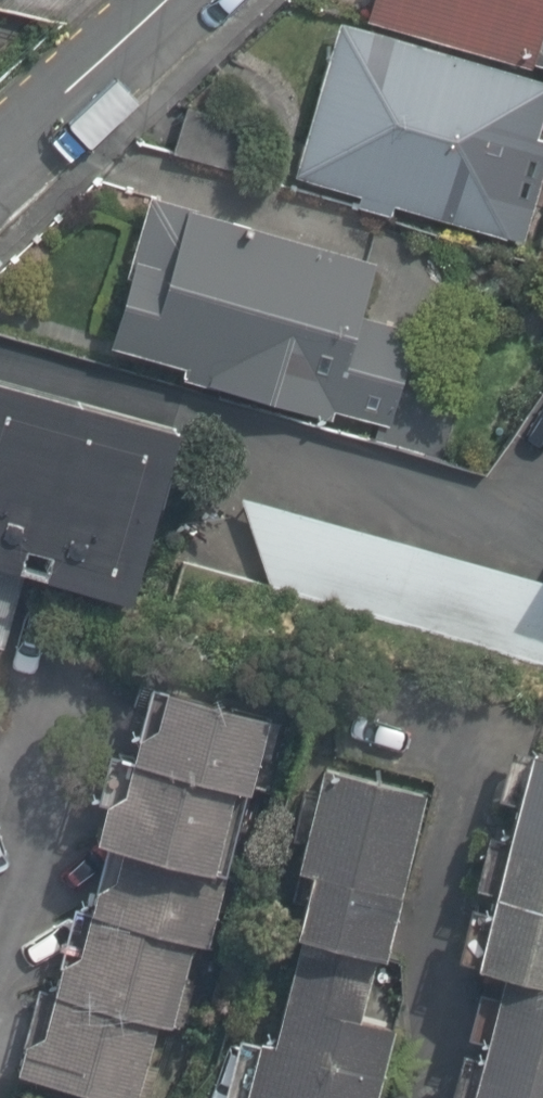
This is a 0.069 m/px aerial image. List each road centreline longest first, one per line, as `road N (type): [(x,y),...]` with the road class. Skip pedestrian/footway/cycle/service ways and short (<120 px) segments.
road 1 (residential): [(0,154),(168,0)]

